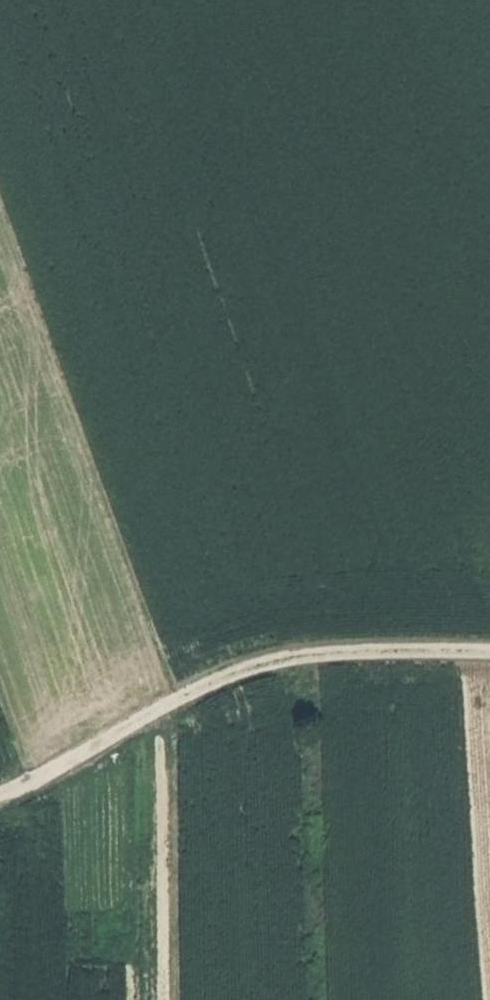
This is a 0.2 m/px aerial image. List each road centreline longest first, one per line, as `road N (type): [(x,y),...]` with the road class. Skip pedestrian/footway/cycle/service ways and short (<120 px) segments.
road 1 (track): [(0,795),(242,669),(335,650),(489,652)]

